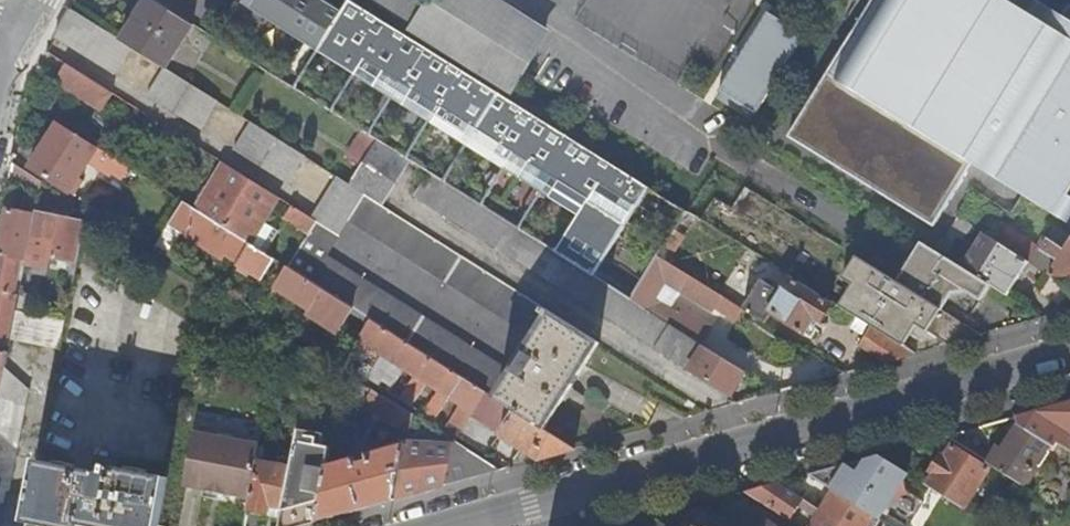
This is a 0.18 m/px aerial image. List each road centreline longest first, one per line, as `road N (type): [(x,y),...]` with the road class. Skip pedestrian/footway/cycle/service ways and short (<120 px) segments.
road 1 (tertiary): [(1069,353),(439,525)]

